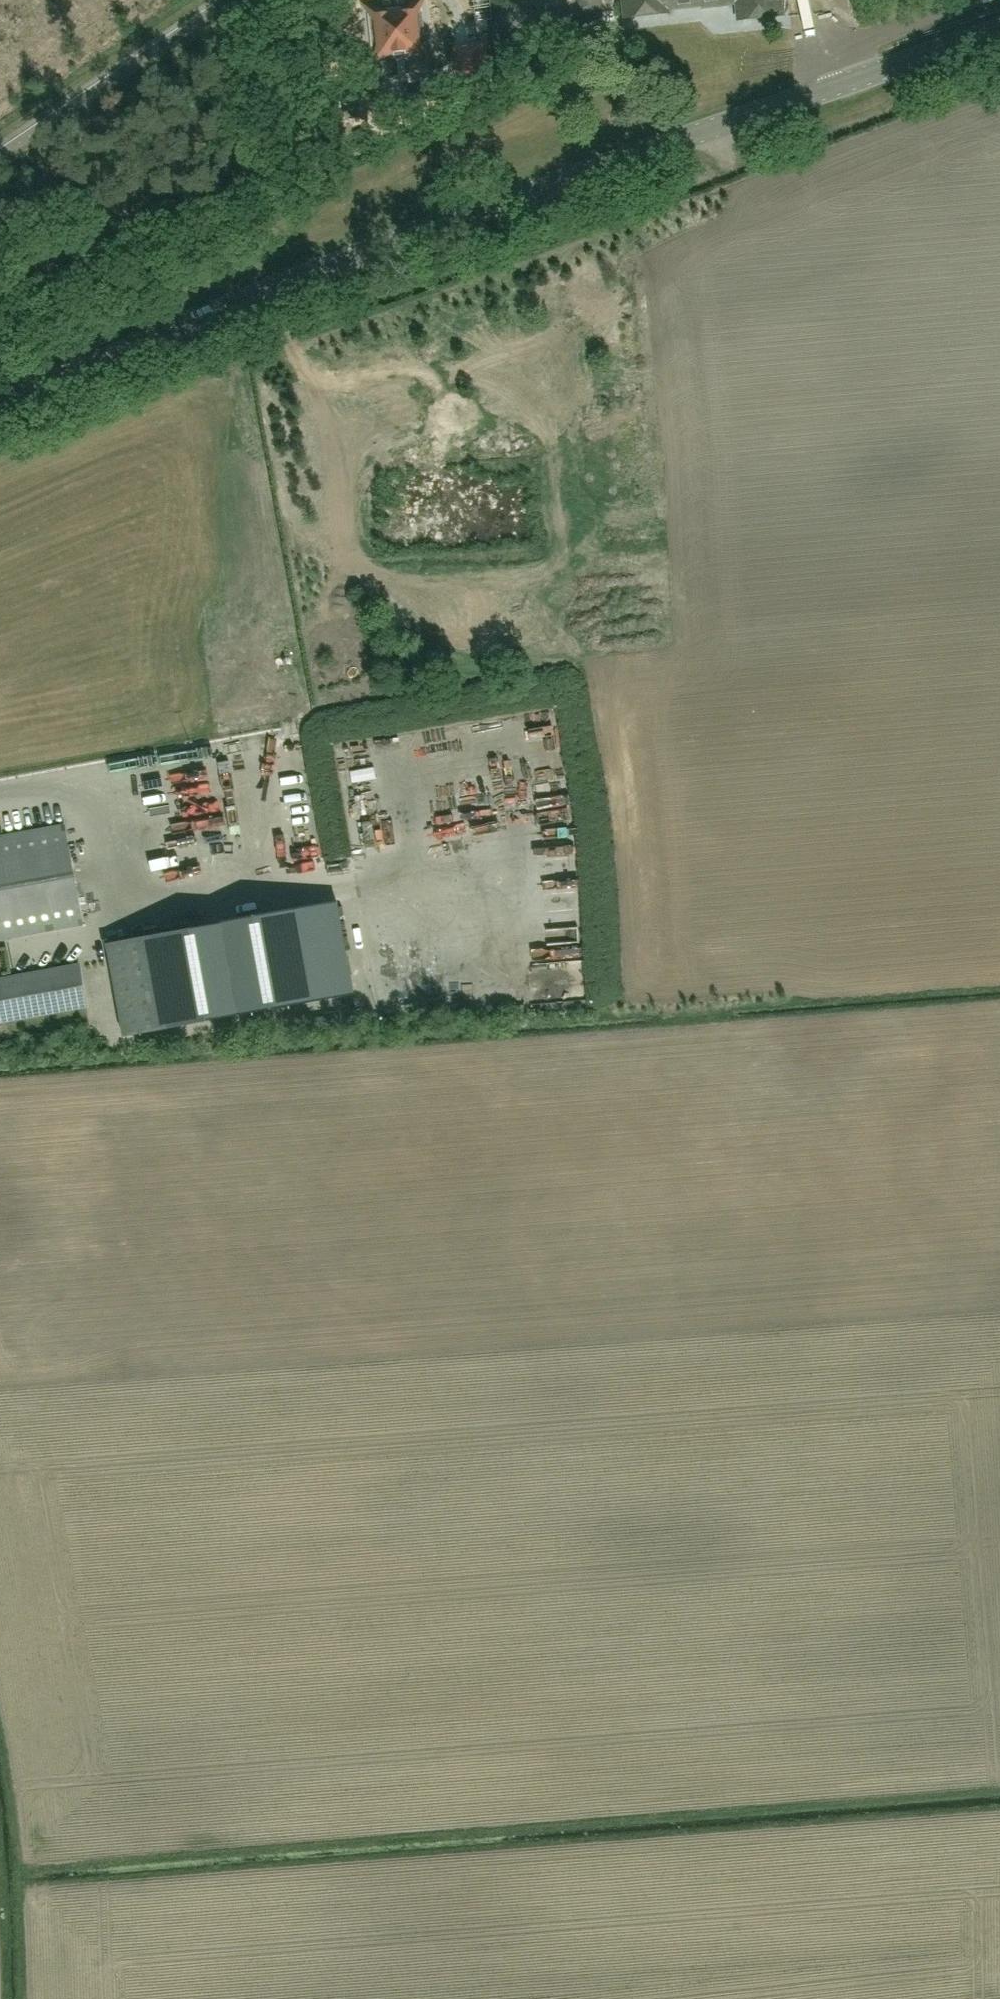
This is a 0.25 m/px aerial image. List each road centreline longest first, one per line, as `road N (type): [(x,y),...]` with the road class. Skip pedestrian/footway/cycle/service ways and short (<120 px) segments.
road 1 (tertiary): [(0,413),(239,297),(818,94)]
road 2 (tertiary): [(818,94),(999,30)]

